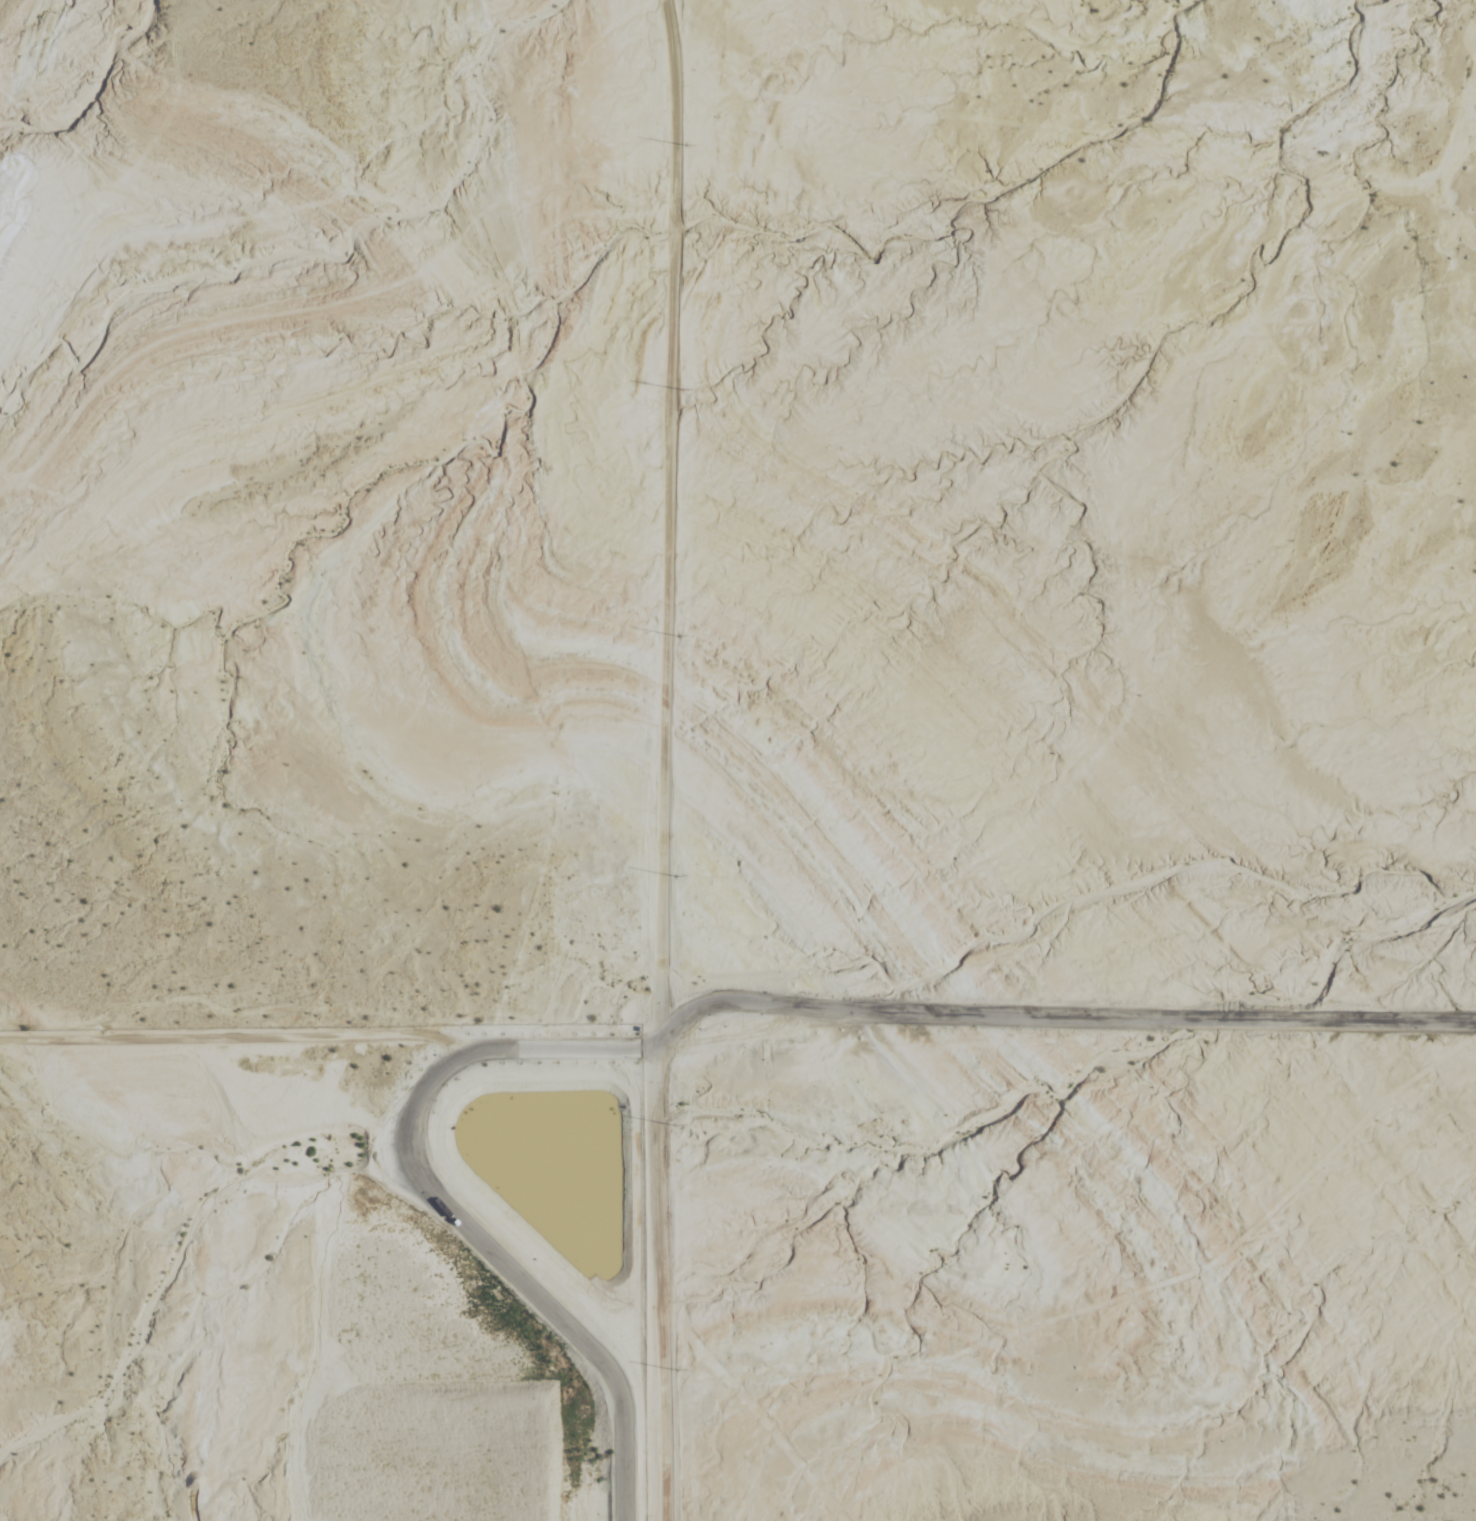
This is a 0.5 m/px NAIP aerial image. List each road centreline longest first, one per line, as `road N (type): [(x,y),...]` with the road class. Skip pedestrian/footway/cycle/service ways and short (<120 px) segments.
road 1 (track): [(666,1520),(661,1006),(674,242),(673,71),(662,0)]

